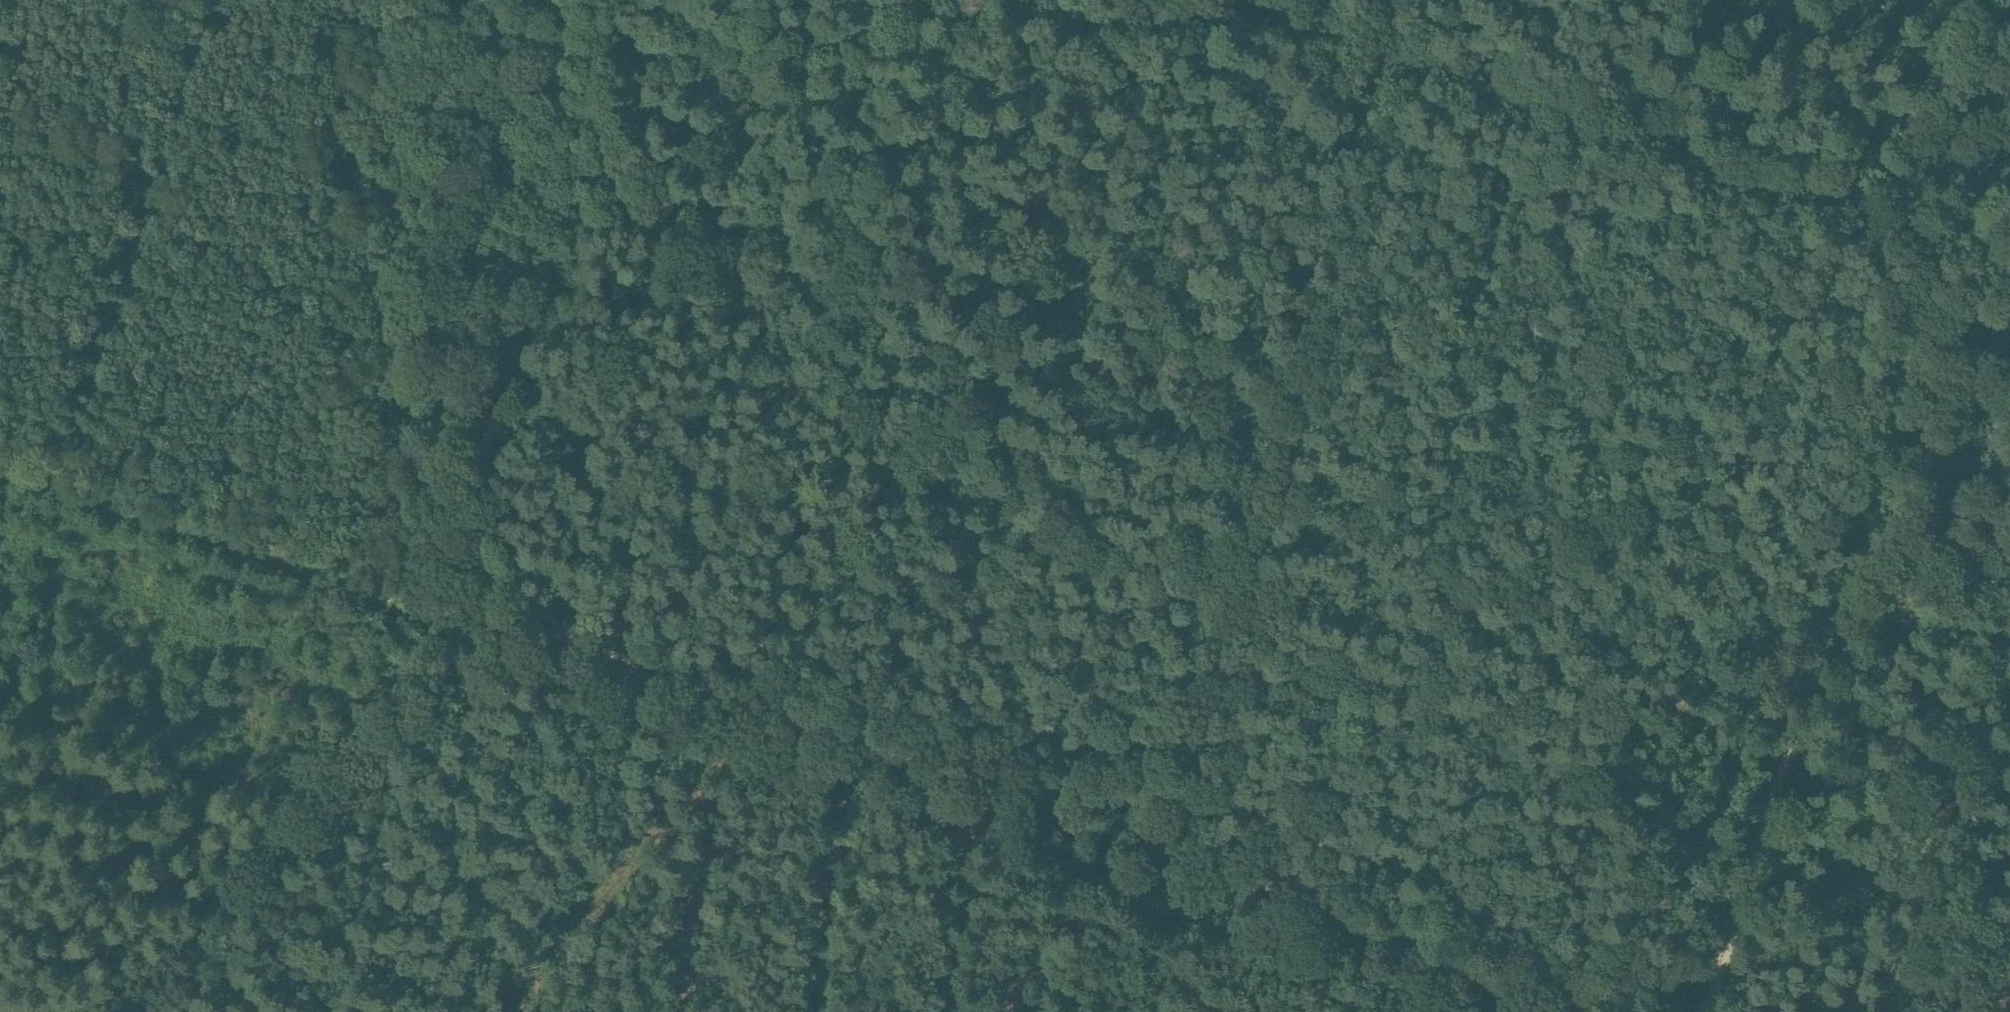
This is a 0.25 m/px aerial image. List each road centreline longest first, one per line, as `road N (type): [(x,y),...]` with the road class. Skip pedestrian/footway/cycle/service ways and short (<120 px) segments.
road 1 (track): [(0,461),(416,599),(765,699),(1624,1011)]
road 2 (track): [(1711,1011),(1801,743),(1943,246),(1986,163),(2009,135)]
road 3 (track): [(2009,267),(1228,0)]
road 4 (track): [(416,599),(404,0)]

